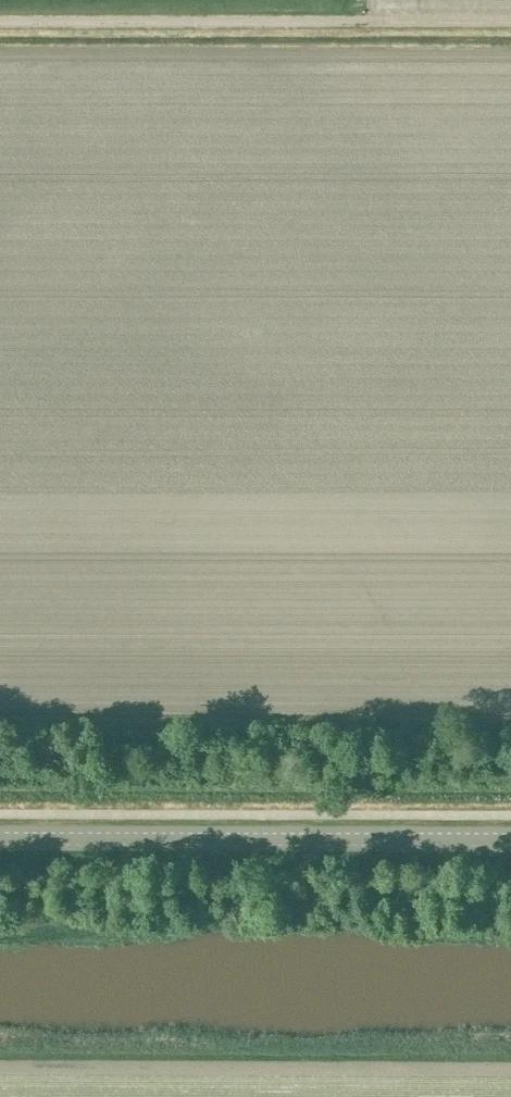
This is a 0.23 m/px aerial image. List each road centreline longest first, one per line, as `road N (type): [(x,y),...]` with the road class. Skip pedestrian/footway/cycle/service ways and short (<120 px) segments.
road 1 (tertiary): [(510,838),(0,837)]

